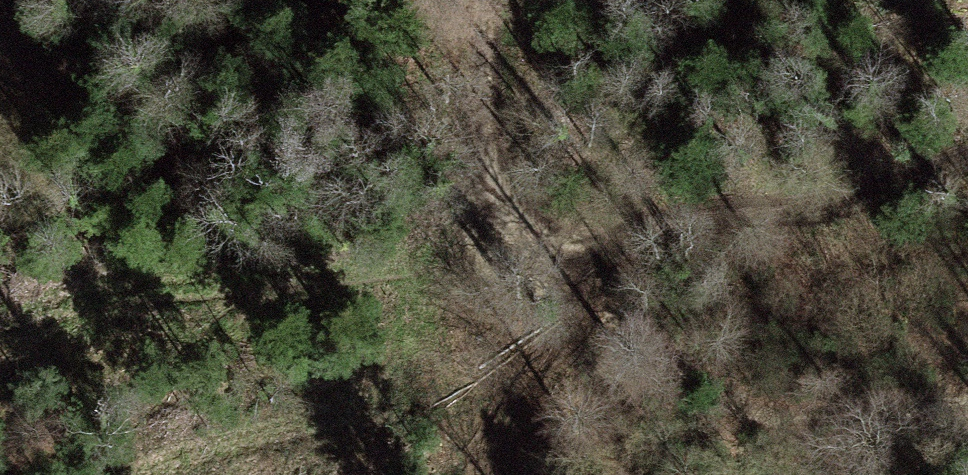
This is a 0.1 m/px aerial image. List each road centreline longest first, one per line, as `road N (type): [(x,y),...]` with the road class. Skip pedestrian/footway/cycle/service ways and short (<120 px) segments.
road 1 (track): [(0,308),(276,265),(539,259),(886,189),(967,157)]
road 2 (track): [(645,474),(539,259),(485,83),(481,0)]

